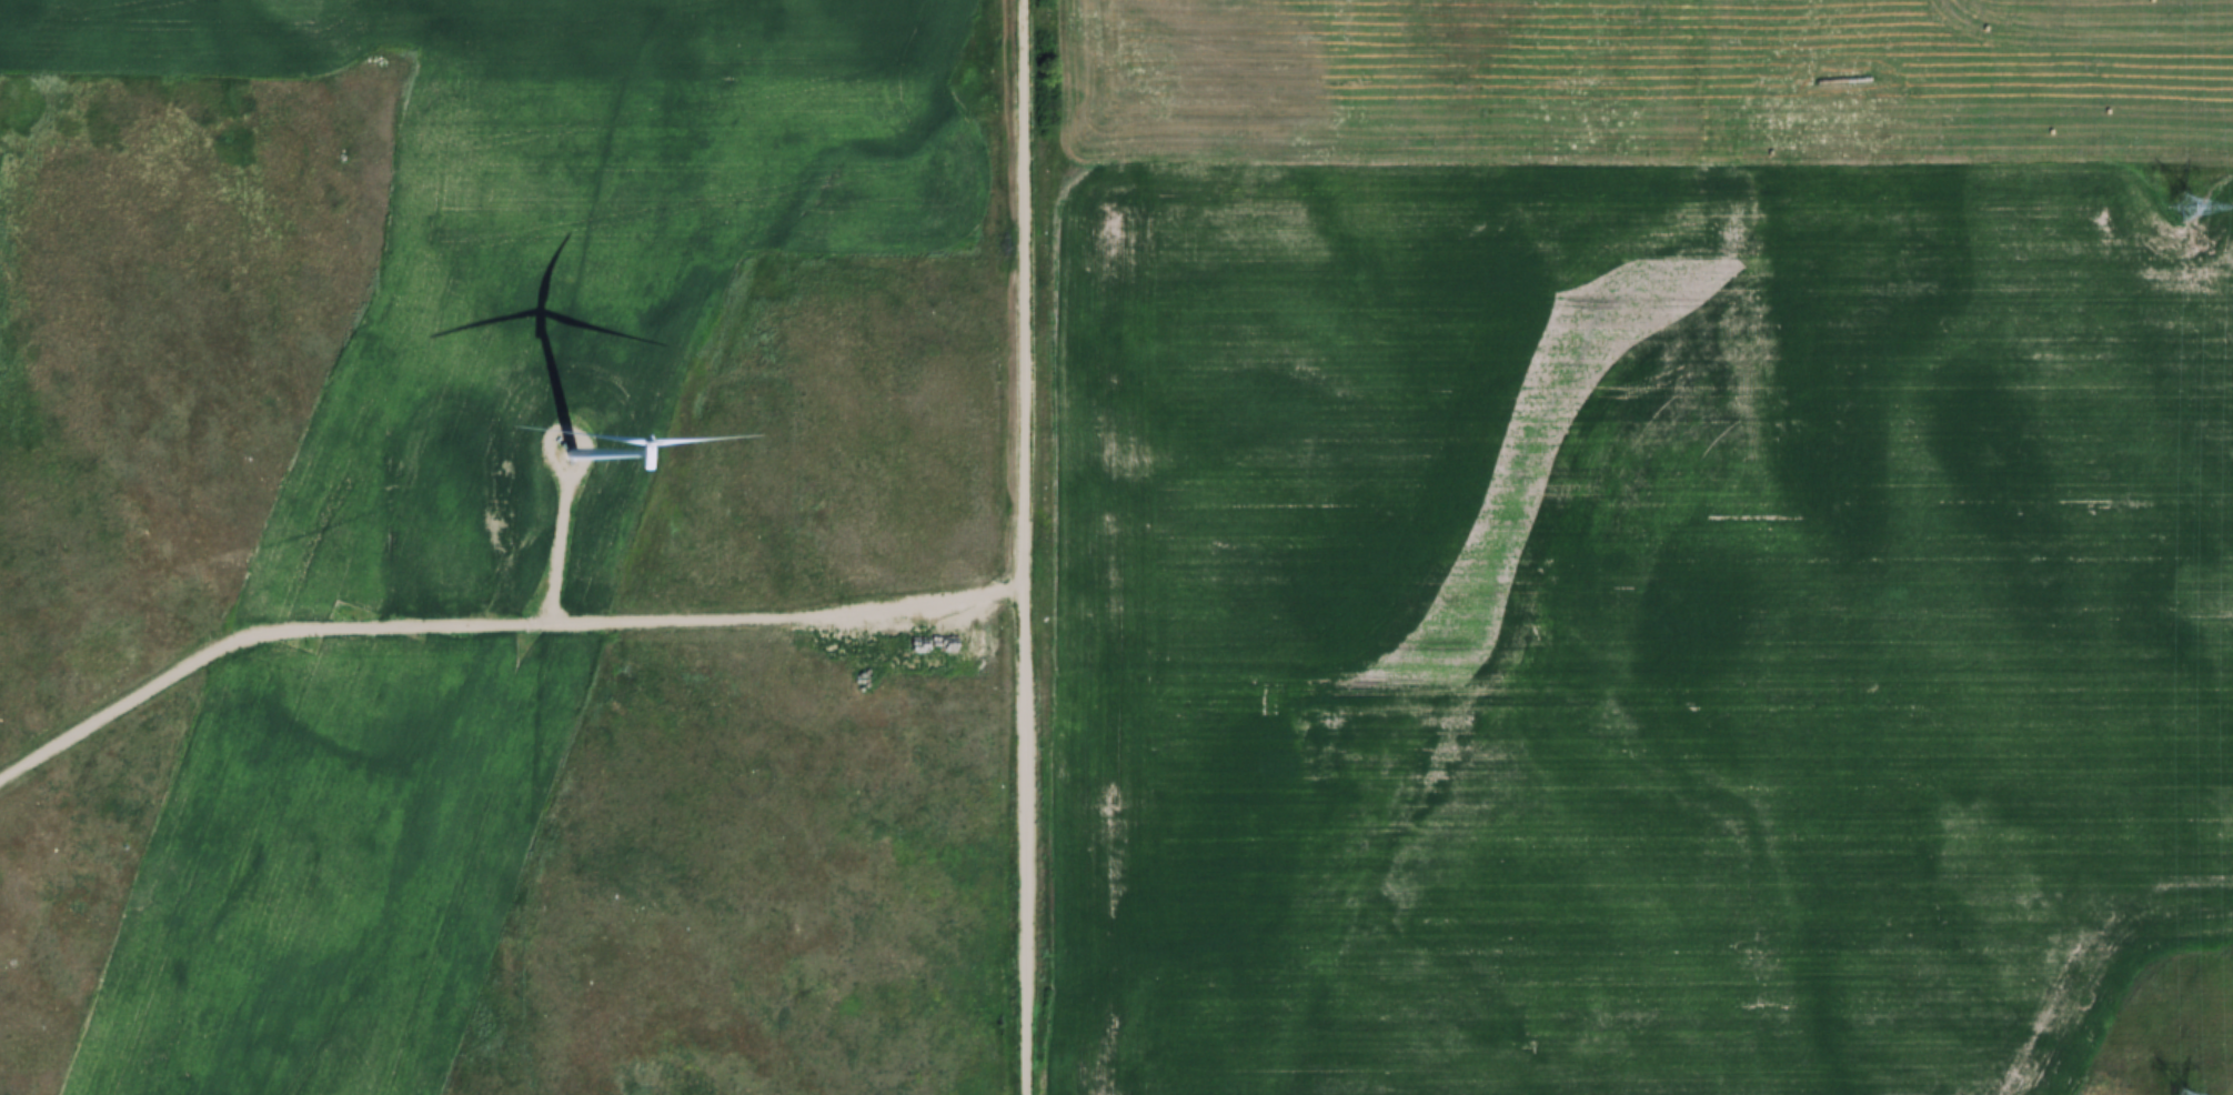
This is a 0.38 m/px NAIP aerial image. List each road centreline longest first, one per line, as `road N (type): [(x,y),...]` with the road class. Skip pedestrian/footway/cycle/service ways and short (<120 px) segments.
road 1 (residential): [(1026,1094),(1026,0)]

